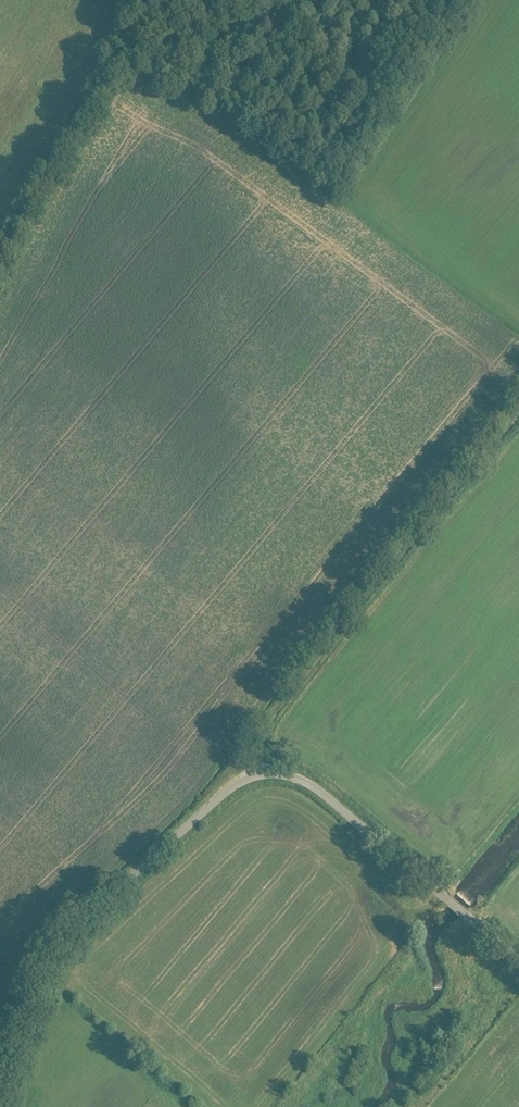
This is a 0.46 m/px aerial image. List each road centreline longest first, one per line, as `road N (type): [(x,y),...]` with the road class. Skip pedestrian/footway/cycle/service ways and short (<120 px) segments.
road 1 (unclassified): [(0,1098),(33,982),(66,937),(235,786),(262,772),(296,777)]
road 2 (unclassified): [(518,960),(296,777)]
road 3 (track): [(114,66),(0,258)]

